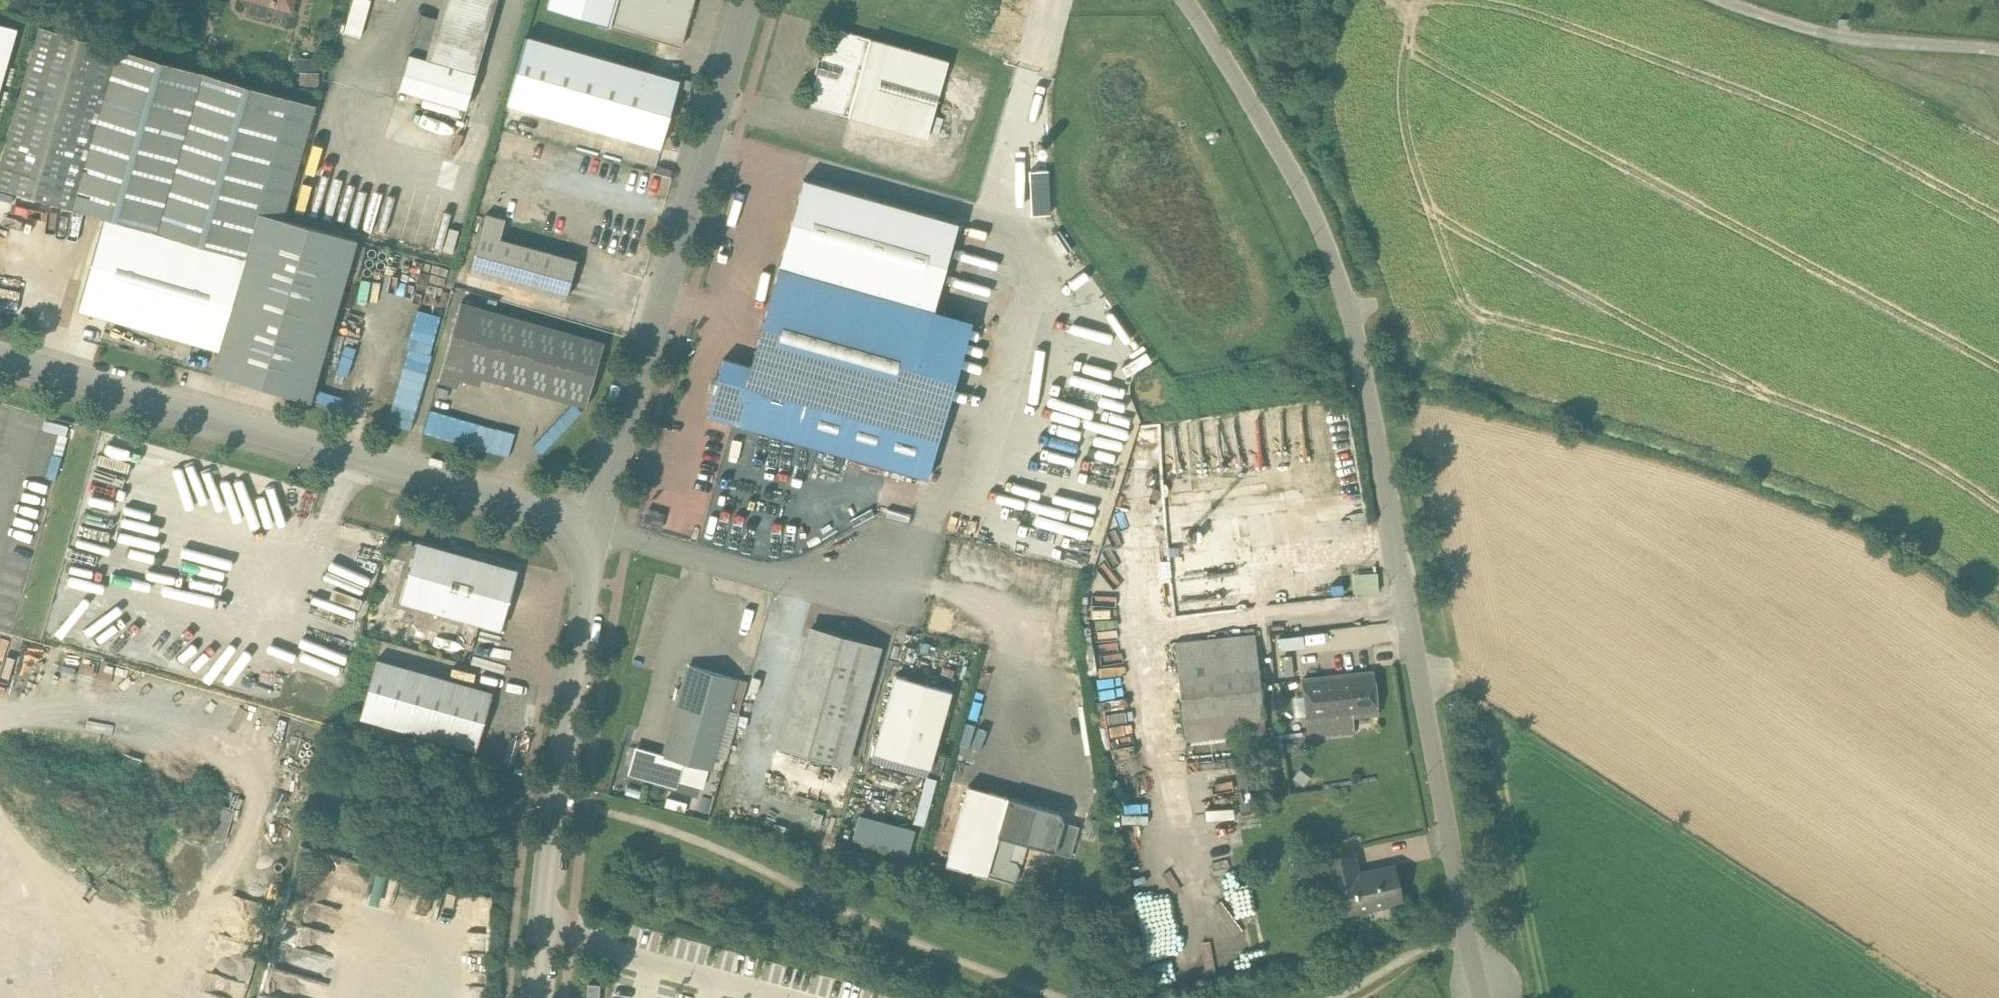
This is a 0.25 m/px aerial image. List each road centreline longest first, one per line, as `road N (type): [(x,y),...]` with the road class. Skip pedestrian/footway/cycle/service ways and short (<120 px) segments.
road 1 (residential): [(1482,997),(1341,282),(1316,213),(1183,0)]
road 2 (residential): [(591,535),(0,357)]
road 3 (residential): [(591,535),(747,0)]
road 4 (residential): [(534,997),(591,535)]
road 5 (unclassified): [(1708,0),(1753,19),(1998,49)]

